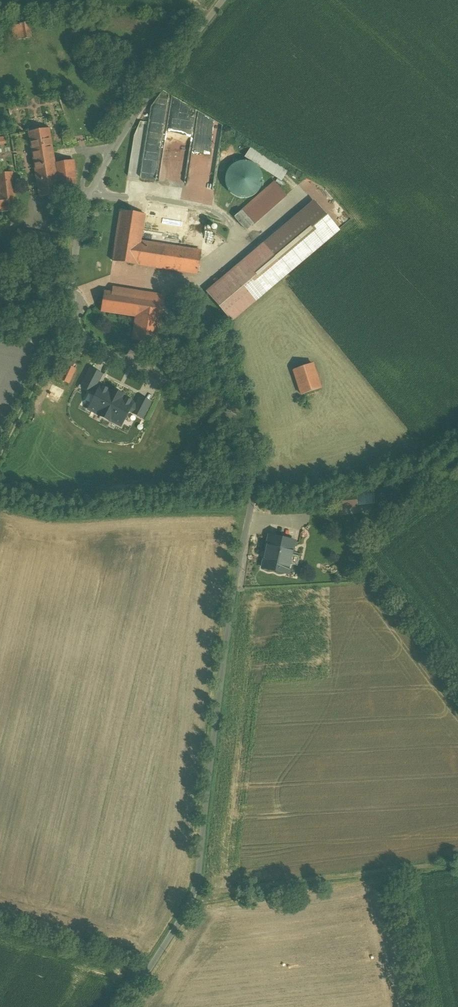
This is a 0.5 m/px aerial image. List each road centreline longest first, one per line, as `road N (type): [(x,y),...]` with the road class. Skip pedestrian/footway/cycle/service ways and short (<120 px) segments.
road 1 (unclassified): [(119,1006),(180,907),(248,439),(91,343),(73,310),(72,280),(83,202),(137,113),(226,0)]

